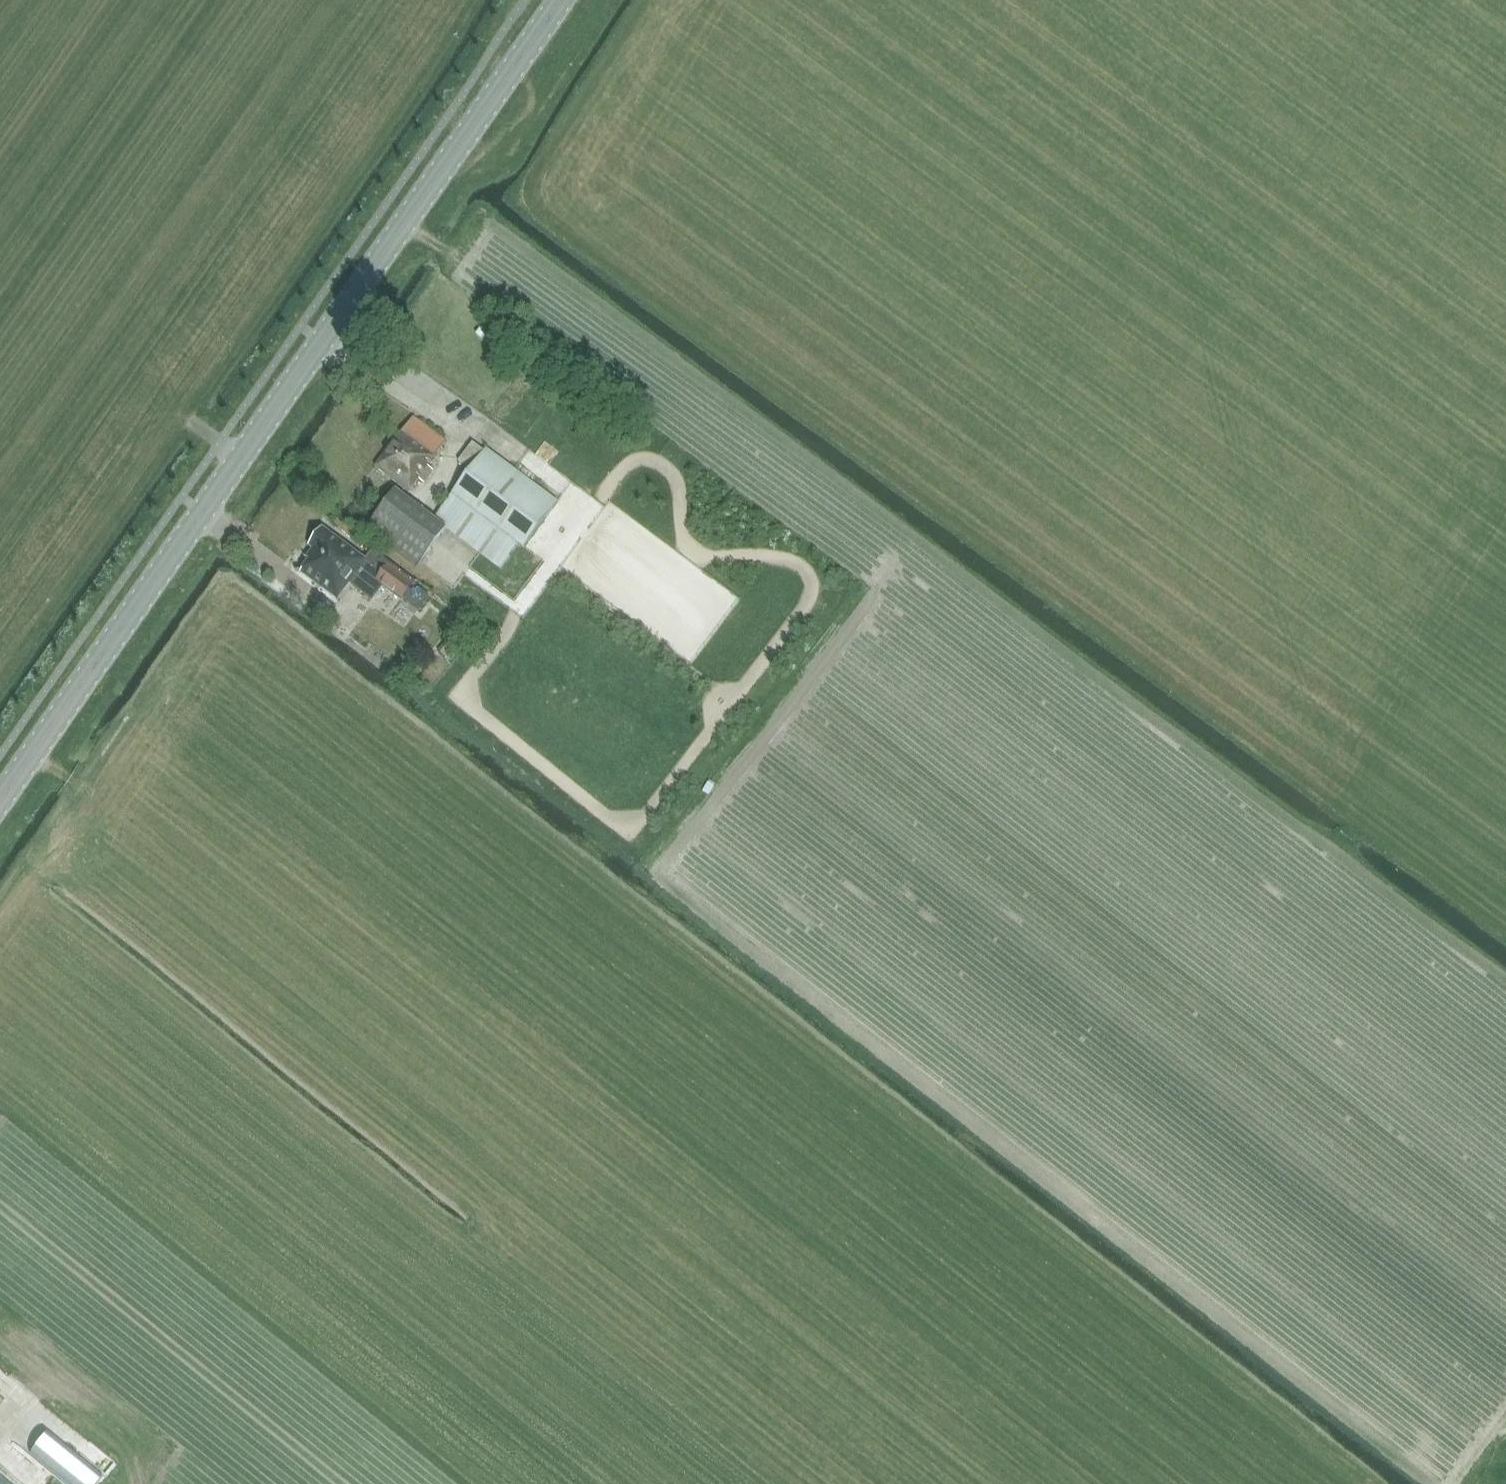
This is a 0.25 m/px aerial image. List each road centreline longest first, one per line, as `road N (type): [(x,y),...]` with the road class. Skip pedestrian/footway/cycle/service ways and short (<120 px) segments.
road 1 (tertiary): [(0,803),(559,0)]

